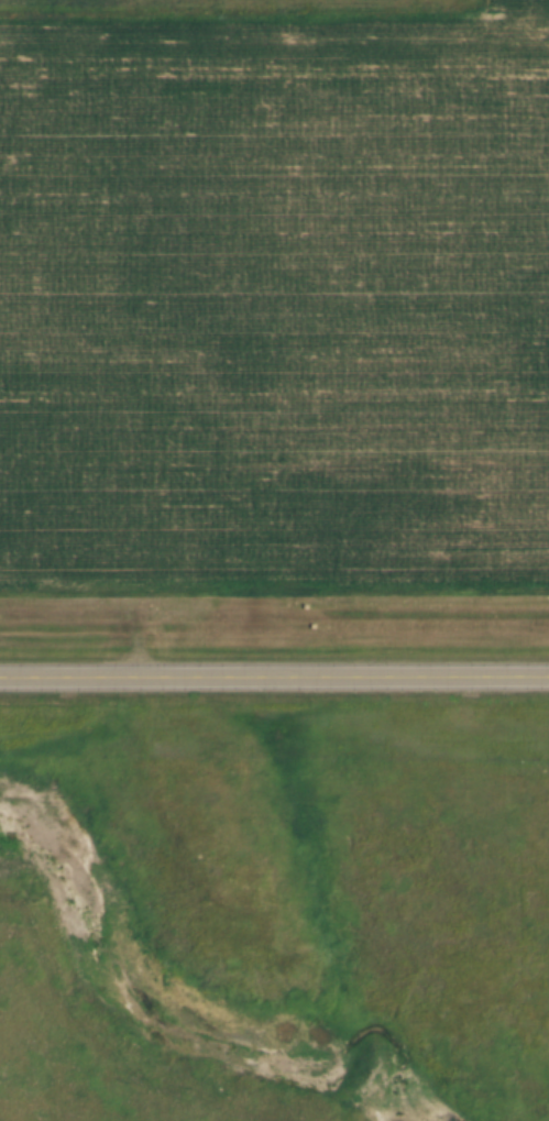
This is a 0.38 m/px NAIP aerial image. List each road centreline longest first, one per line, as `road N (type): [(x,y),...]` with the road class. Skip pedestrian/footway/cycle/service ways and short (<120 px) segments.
road 1 (secondary): [(0,680),(548,679)]

